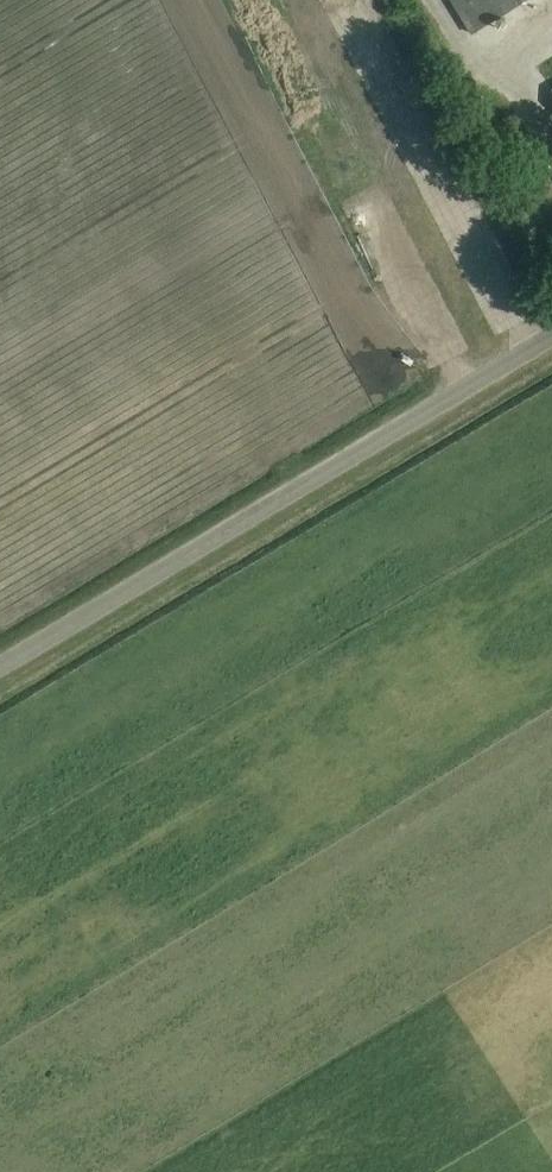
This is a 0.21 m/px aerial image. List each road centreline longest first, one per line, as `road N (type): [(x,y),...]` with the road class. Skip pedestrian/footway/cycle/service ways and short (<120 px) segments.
road 1 (unclassified): [(0,666),(551,335)]

